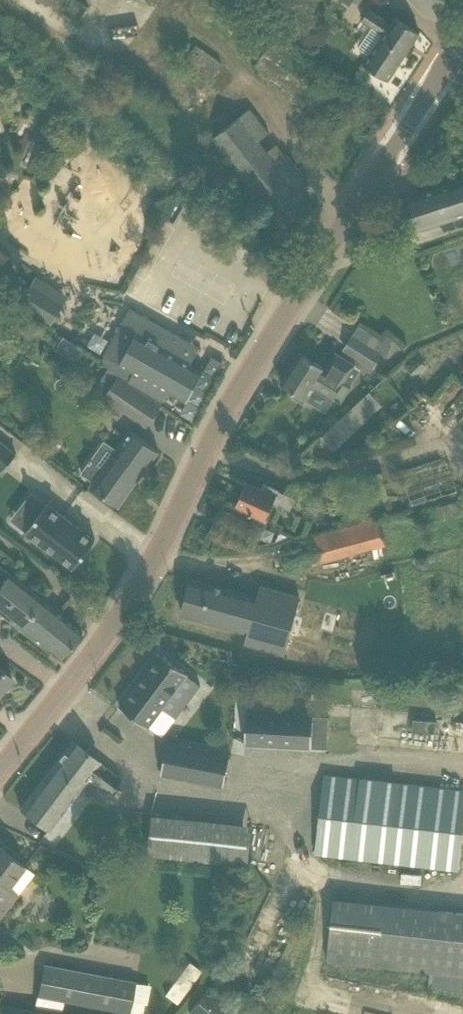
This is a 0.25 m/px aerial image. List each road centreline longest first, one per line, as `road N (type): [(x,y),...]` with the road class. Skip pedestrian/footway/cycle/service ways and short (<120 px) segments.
road 1 (secondary): [(0,773),(148,581),(221,420),(322,259)]
road 2 (secondary): [(322,259),(462,42)]
road 3 (unclassified): [(322,259),(462,228)]

